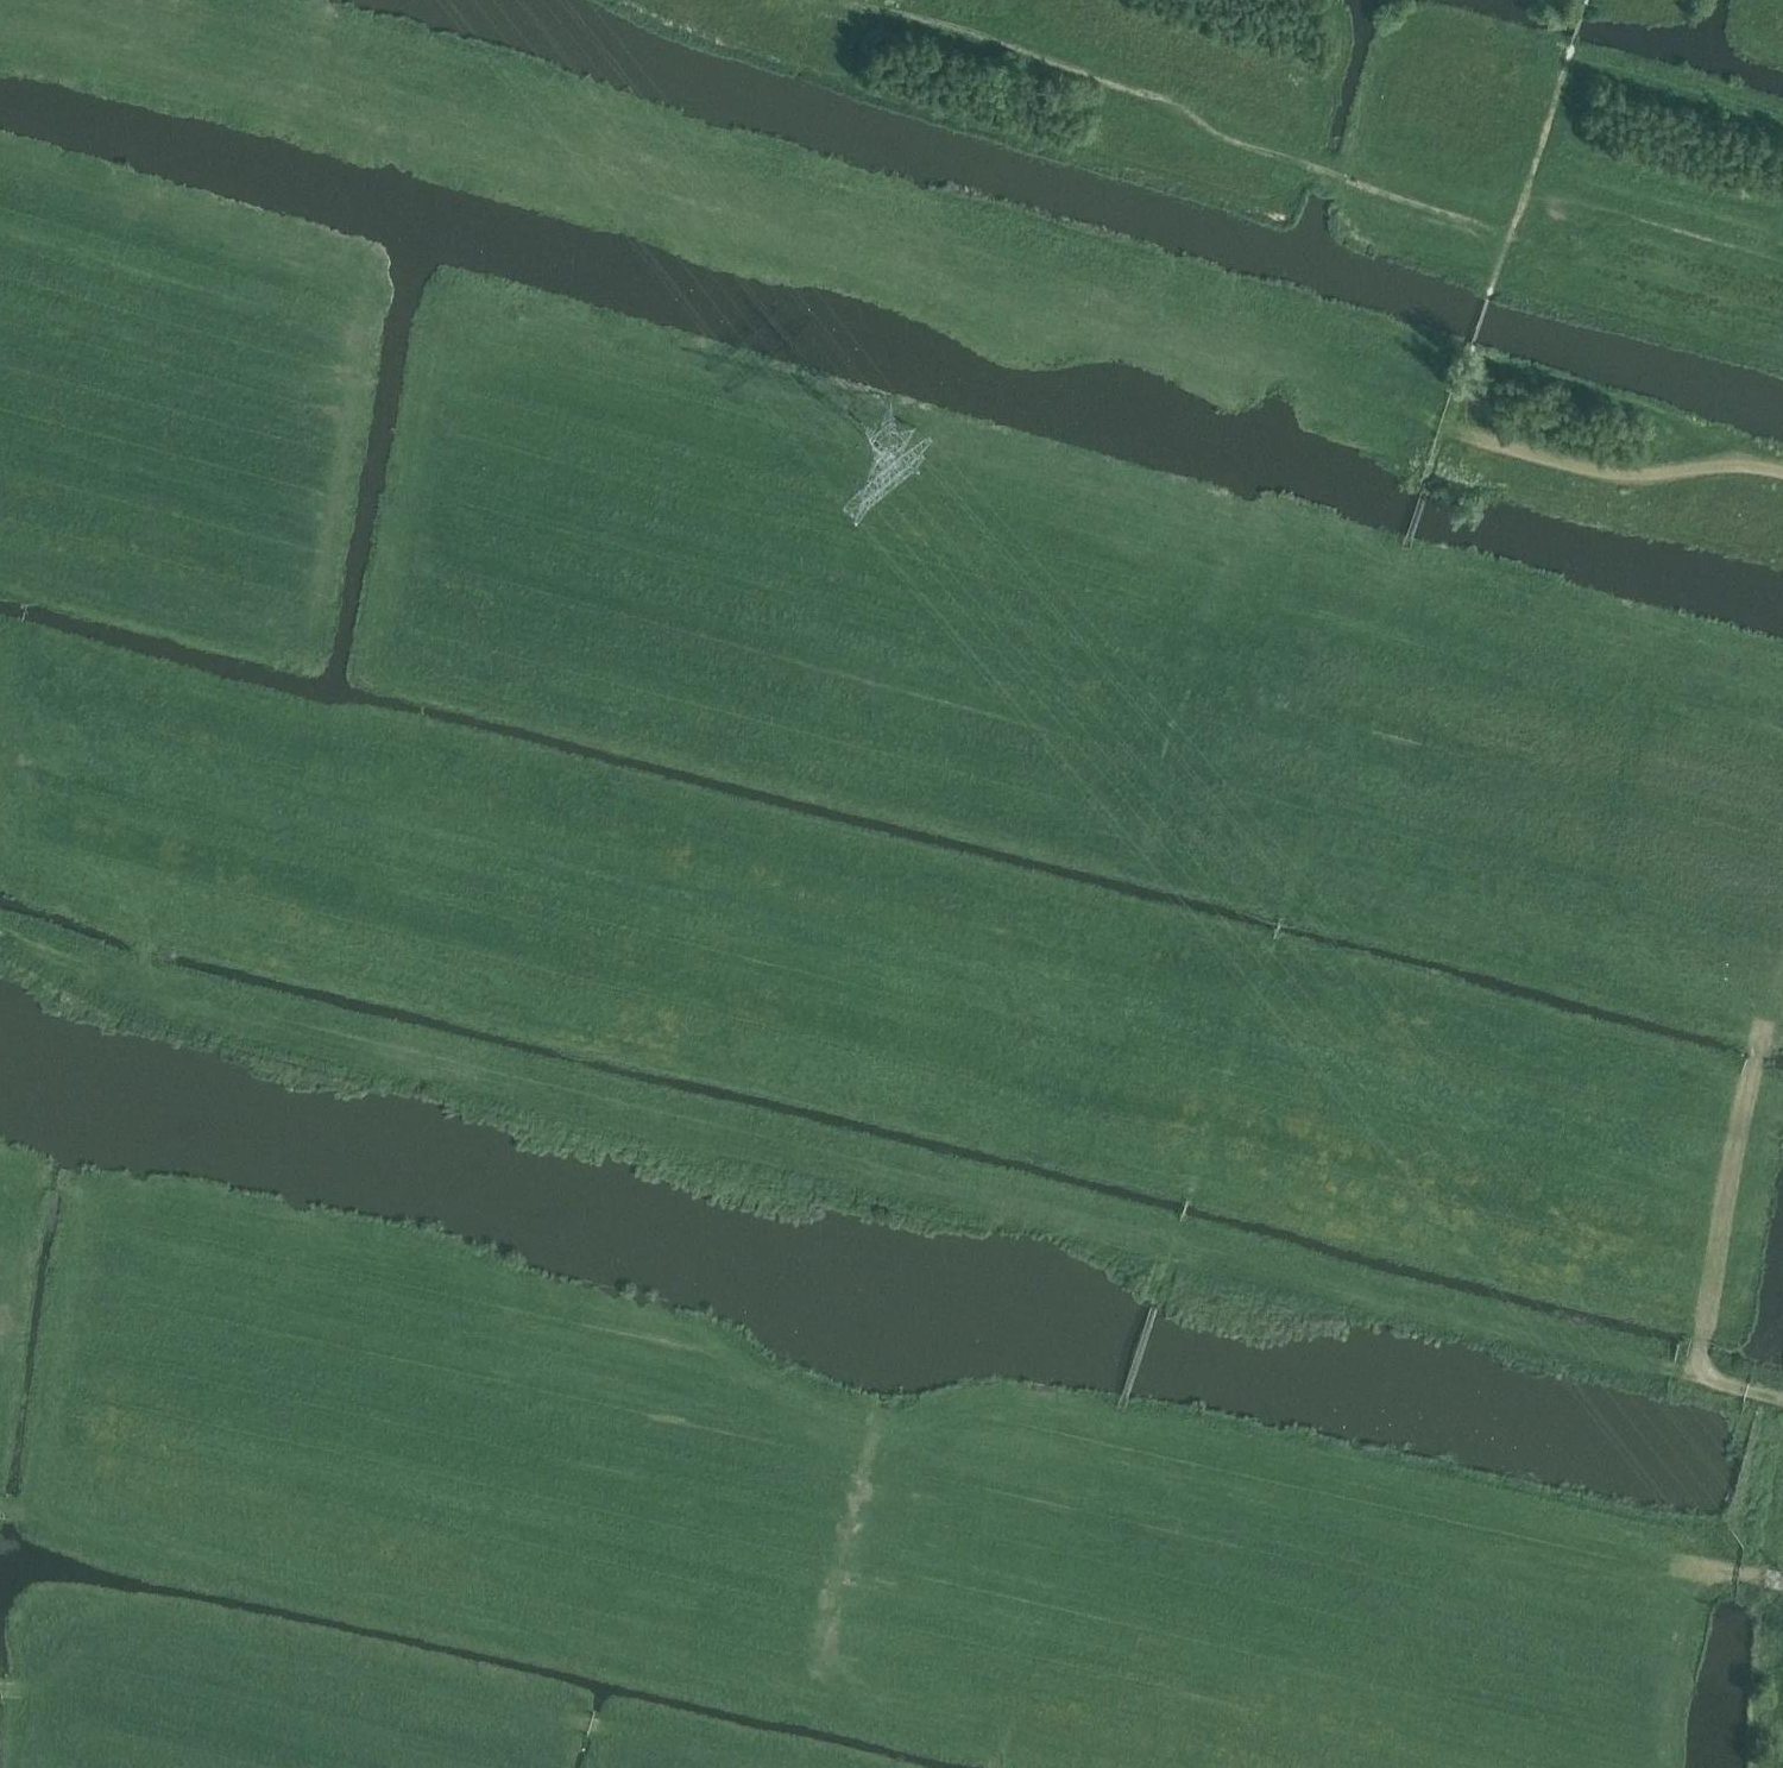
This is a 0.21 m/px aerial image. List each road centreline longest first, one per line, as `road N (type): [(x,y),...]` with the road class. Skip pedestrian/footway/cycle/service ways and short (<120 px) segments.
road 1 (track): [(1700,1376),(1174,1247)]
road 2 (track): [(1766,1024),(1700,1376)]

